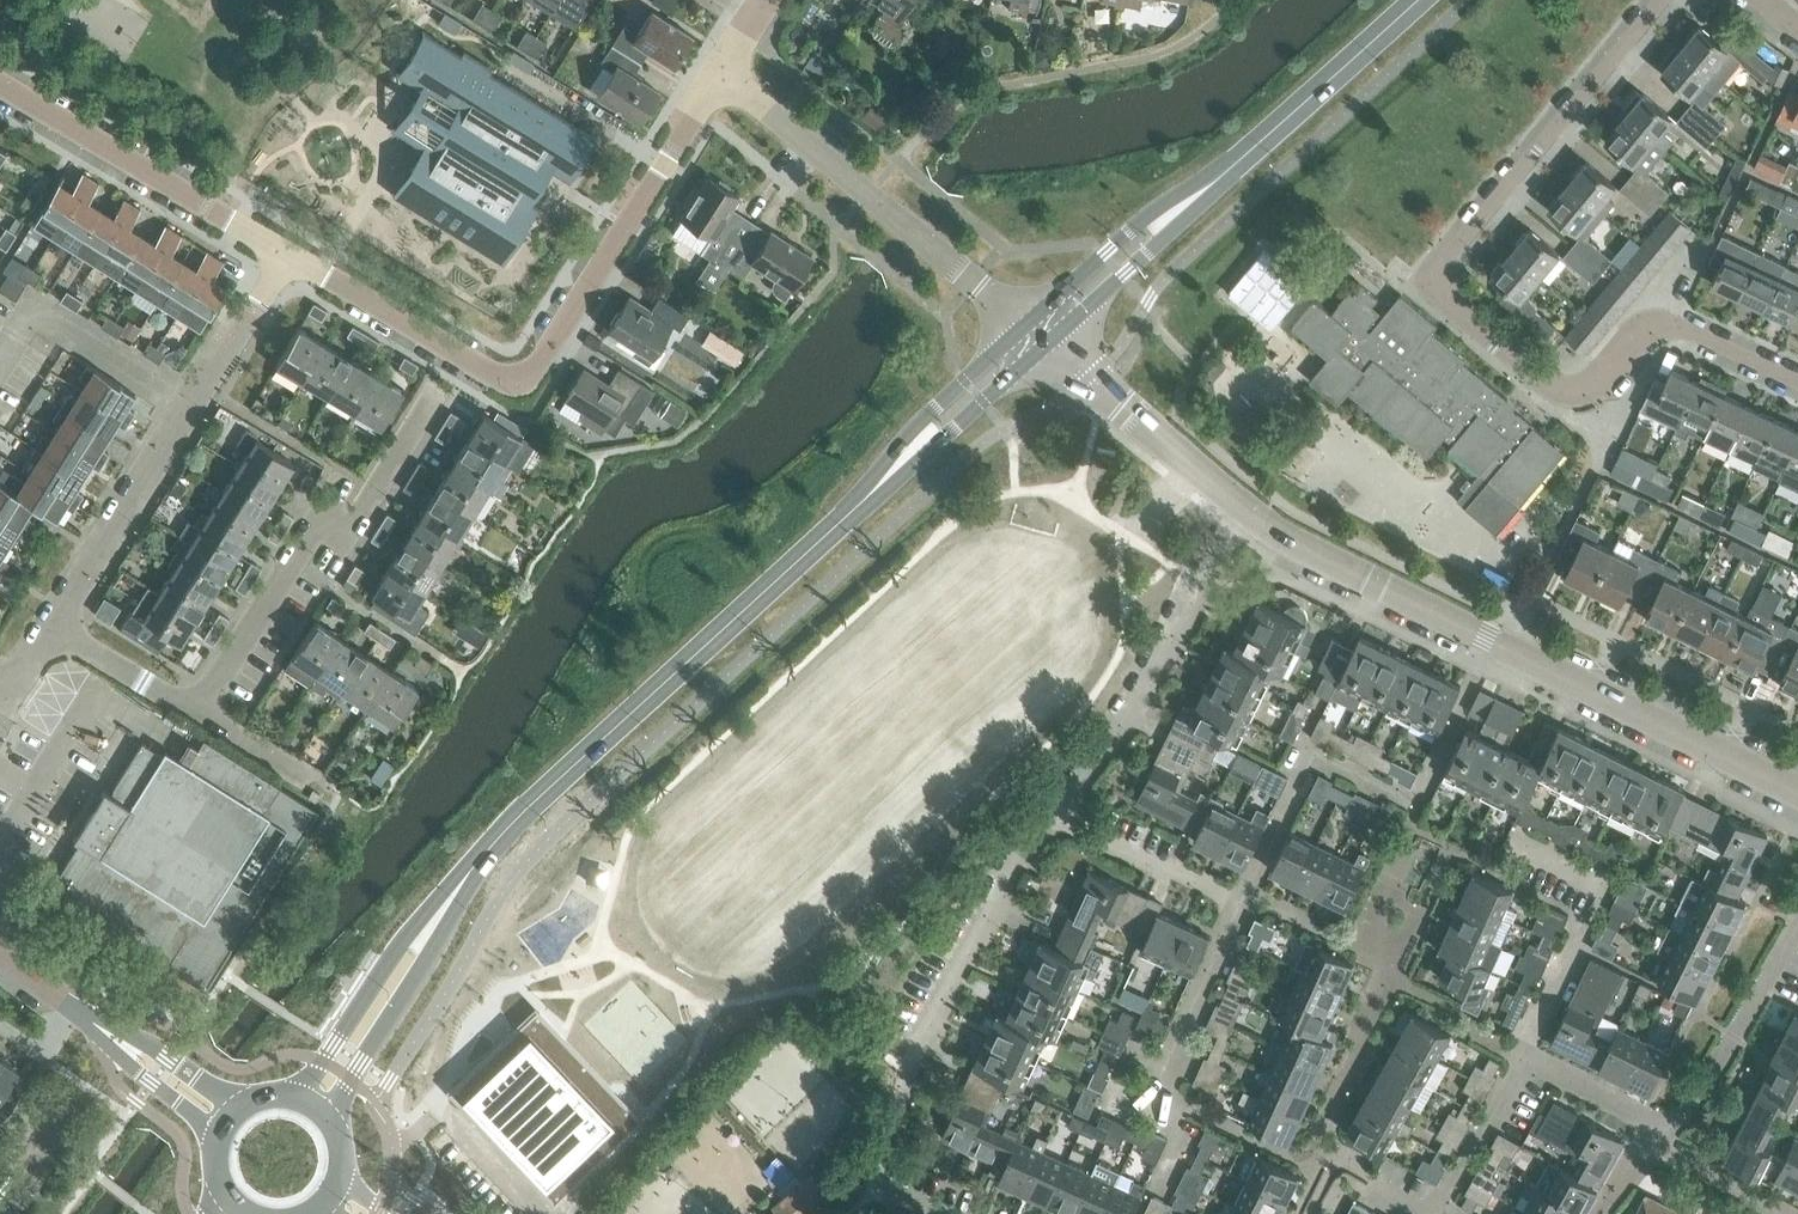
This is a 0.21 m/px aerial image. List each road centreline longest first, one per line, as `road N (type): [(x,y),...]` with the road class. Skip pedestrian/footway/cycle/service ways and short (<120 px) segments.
road 1 (secondary): [(452,890),(1039,338)]
road 2 (residential): [(1797,380),(1682,326),(1656,323),(1638,330),(1598,378),(1566,391),(1446,303),(1437,285),(1439,270),(1658,0)]
road 3 (residential): [(1797,794),(1243,508)]
road 4 (secondary): [(1039,338),(1414,0)]
road 5 (residential): [(928,1213),(877,1186),(893,1121),(926,1031),(1051,814)]
road 6 (residential): [(445,345),(506,378),(540,361),(720,72)]
road 7 (residential): [(52,625),(285,251)]
road 8 (residential): [(1377,959),(1391,869),(1417,803),(1311,756),(1240,902)]
road 9 (unclassified): [(1039,338),(720,72)]
road 10 (residential): [(199,712),(310,528),(359,509),(435,389)]
road 11 (residential): [(1051,814),(1141,703),(1243,508)]
road 12 (residential): [(285,251),(0,85)]
road 13 (residential): [(1162,1189),(1186,1135),(1159,1099),(1163,1084),(1240,902)]
road 14 (residential): [(1526,1060),(1594,884),(1523,842)]
road 15 (secondary): [(452,890),(403,940),(313,1073),(286,1097)]
road 16 (secondary): [(325,1117),(431,956),(452,890)]
road 17 (residential): [(1661,1138),(1735,1038),(1797,924)]
road 18 (residential): [(1240,902),(1051,814)]
road 19 (residential): [(1338,1158),(1322,1130),(1394,979)]
road 20 (residential): [(445,345),(285,251)]
road 21 (residential): [(247,1104),(143,1041),(90,1021)]
road 22 (residential): [(1437,1213),(1526,1060)]
road 23 (residential): [(90,1021),(107,1044),(218,1138)]
road 24 (residential): [(199,712),(52,625)]
road 25 (residential): [(1526,1060),(1479,1038),(1472,1016),(1394,979)]
road 26 (residential): [(1243,508),(1121,404)]
road 27 (residential): [(1661,1138),(1646,1118),(1526,1060)]
road 28 (residential): [(300,777),(199,712)]

